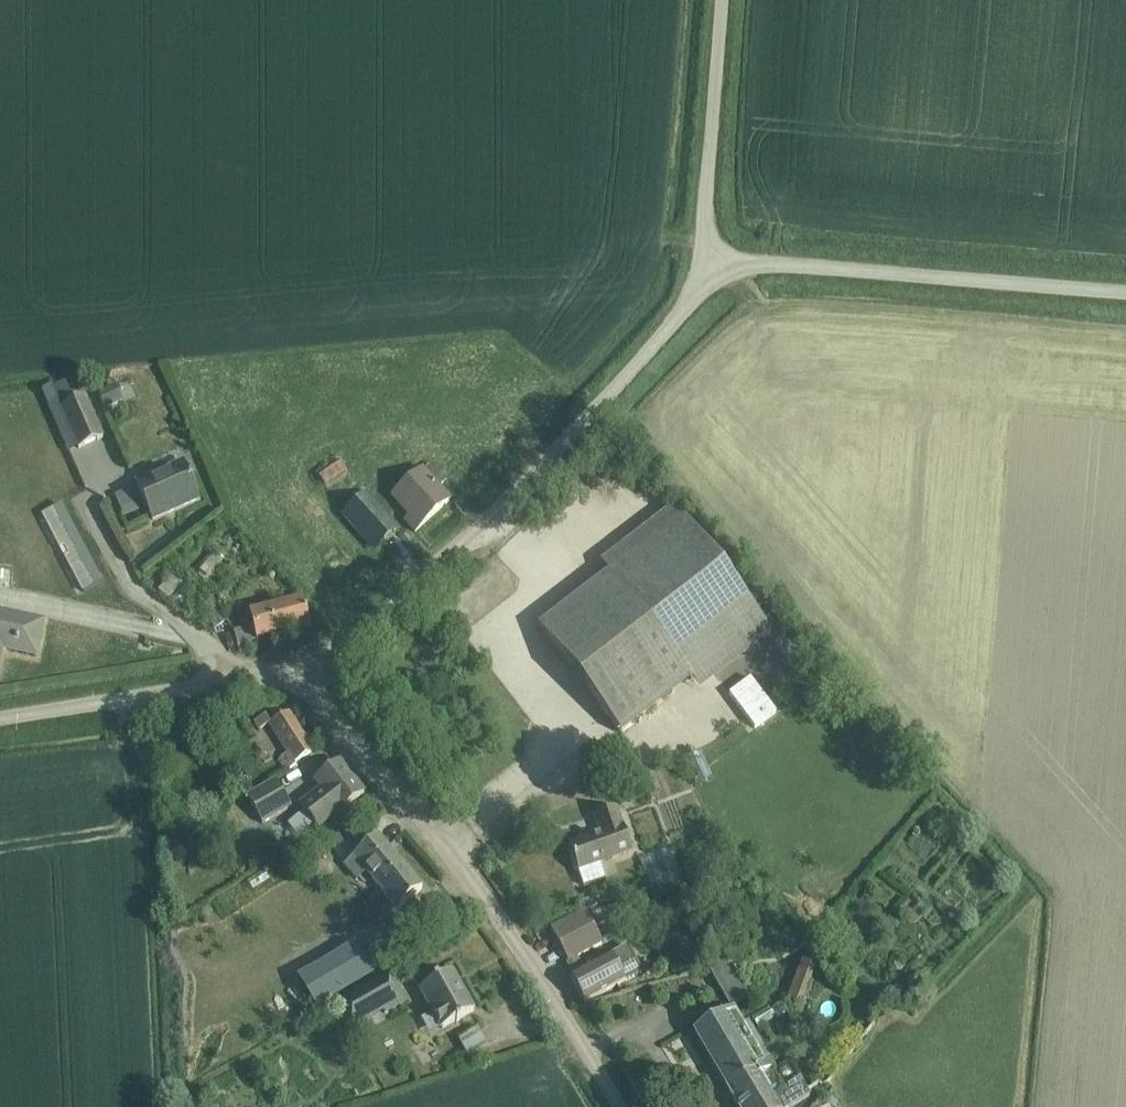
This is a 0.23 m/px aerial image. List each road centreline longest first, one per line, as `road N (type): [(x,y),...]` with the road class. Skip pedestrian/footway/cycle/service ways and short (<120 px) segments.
road 1 (unclassified): [(303,673),(439,563),(599,409),(692,299),(702,263)]
road 2 (unclassified): [(619,1106),(518,948),(303,673)]
road 3 (unclassified): [(702,263),(1125,294)]
road 4 (unclassified): [(0,718),(303,673)]
road 5 (unclassified): [(702,263),(723,0)]

